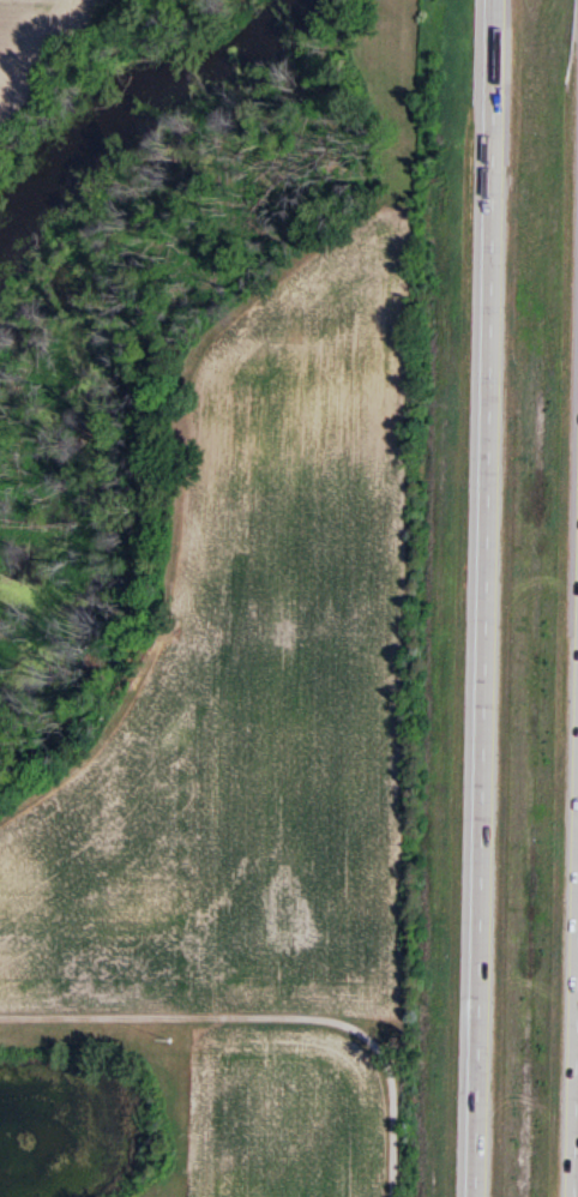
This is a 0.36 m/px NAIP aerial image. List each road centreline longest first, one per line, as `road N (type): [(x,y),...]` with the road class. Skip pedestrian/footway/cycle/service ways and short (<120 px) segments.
road 1 (motorway): [(497,0),(473,1196)]

